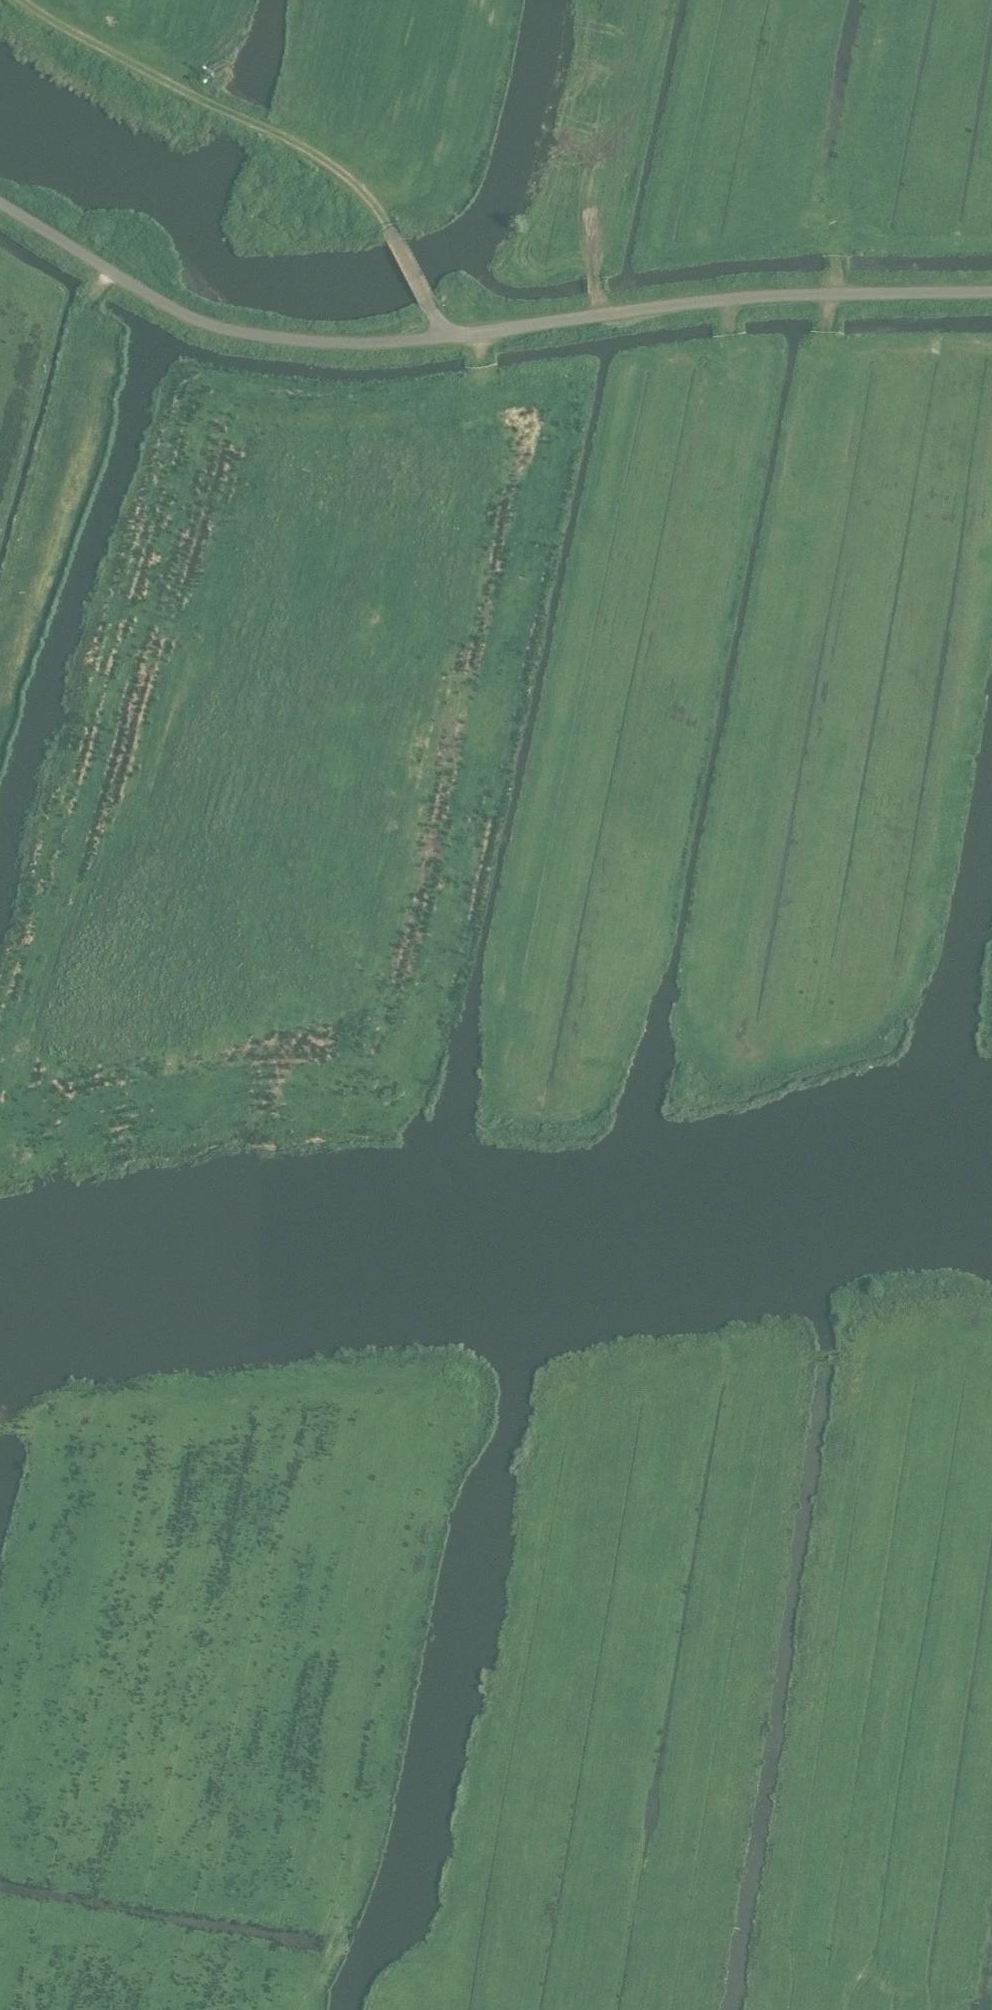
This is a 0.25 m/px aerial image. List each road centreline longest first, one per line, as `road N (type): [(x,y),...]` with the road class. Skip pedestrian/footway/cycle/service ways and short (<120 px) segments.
road 1 (track): [(31,0),(97,49),(342,172),(380,208),(455,338)]

